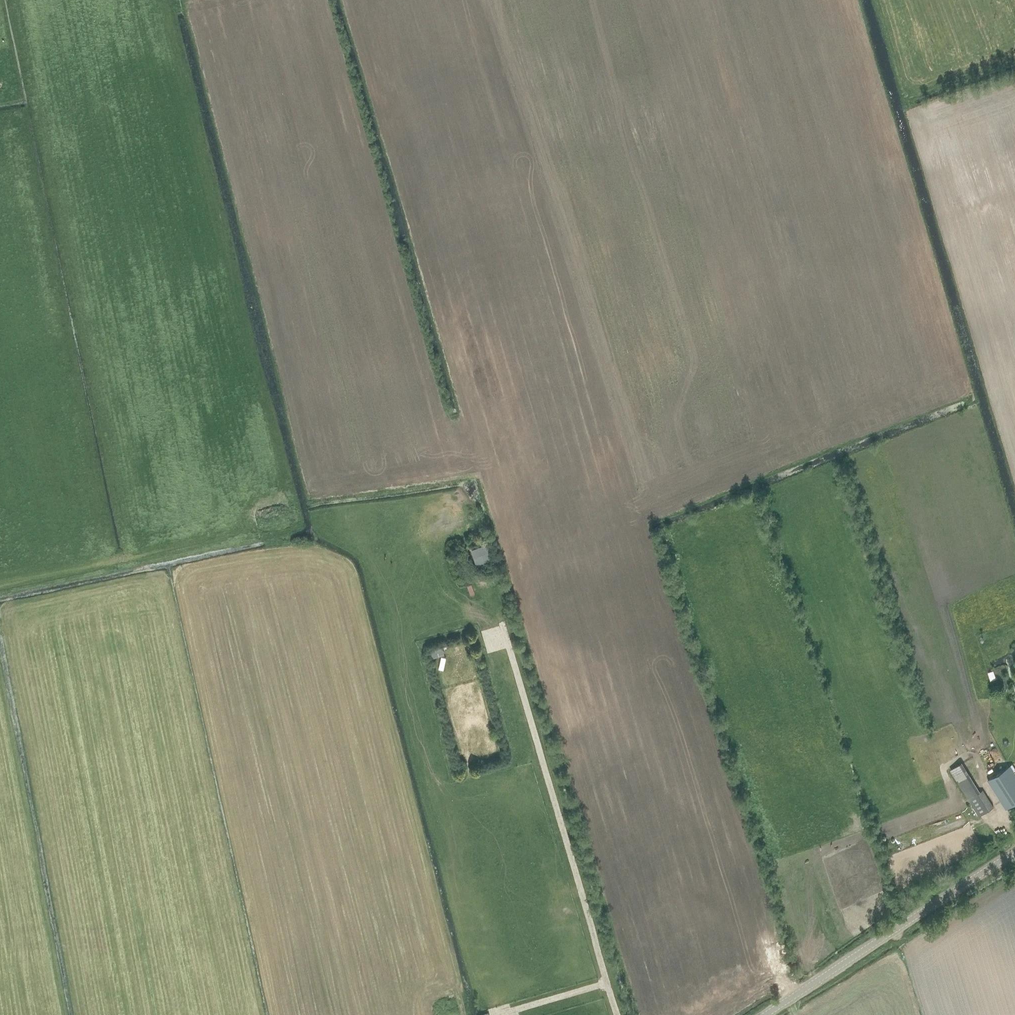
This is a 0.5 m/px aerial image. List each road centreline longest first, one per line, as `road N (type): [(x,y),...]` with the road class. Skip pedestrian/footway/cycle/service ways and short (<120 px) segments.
road 1 (tertiary): [(766,1014),(1014,853)]

